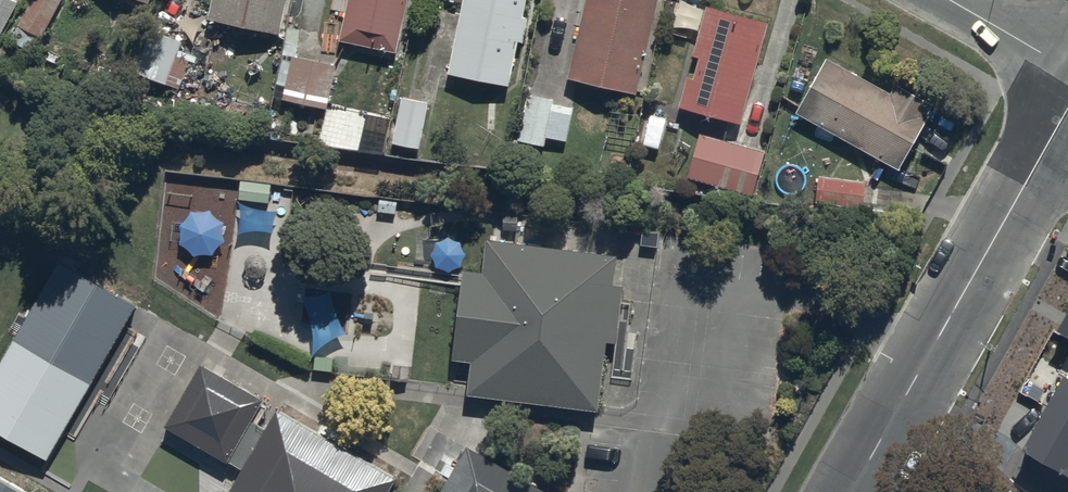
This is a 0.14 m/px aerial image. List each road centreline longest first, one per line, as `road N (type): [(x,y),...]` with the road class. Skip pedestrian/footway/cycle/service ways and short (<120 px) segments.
road 1 (tertiary): [(1045,143),(850,491)]
road 2 (residential): [(1067,68),(950,0)]

